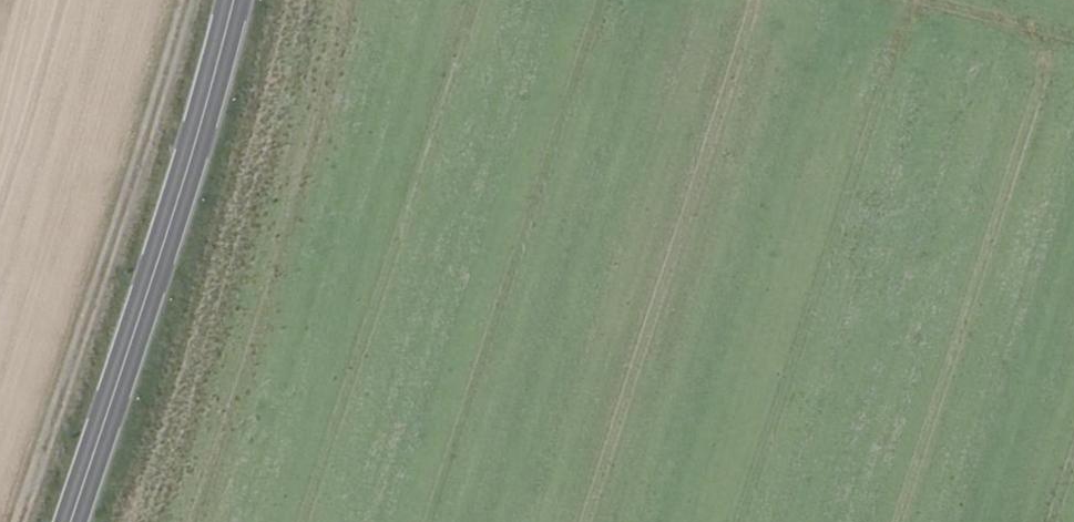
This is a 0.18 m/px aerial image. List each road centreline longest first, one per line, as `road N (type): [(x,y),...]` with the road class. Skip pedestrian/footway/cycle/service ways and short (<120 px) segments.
road 1 (primary): [(72,521),(202,122),(234,0)]

